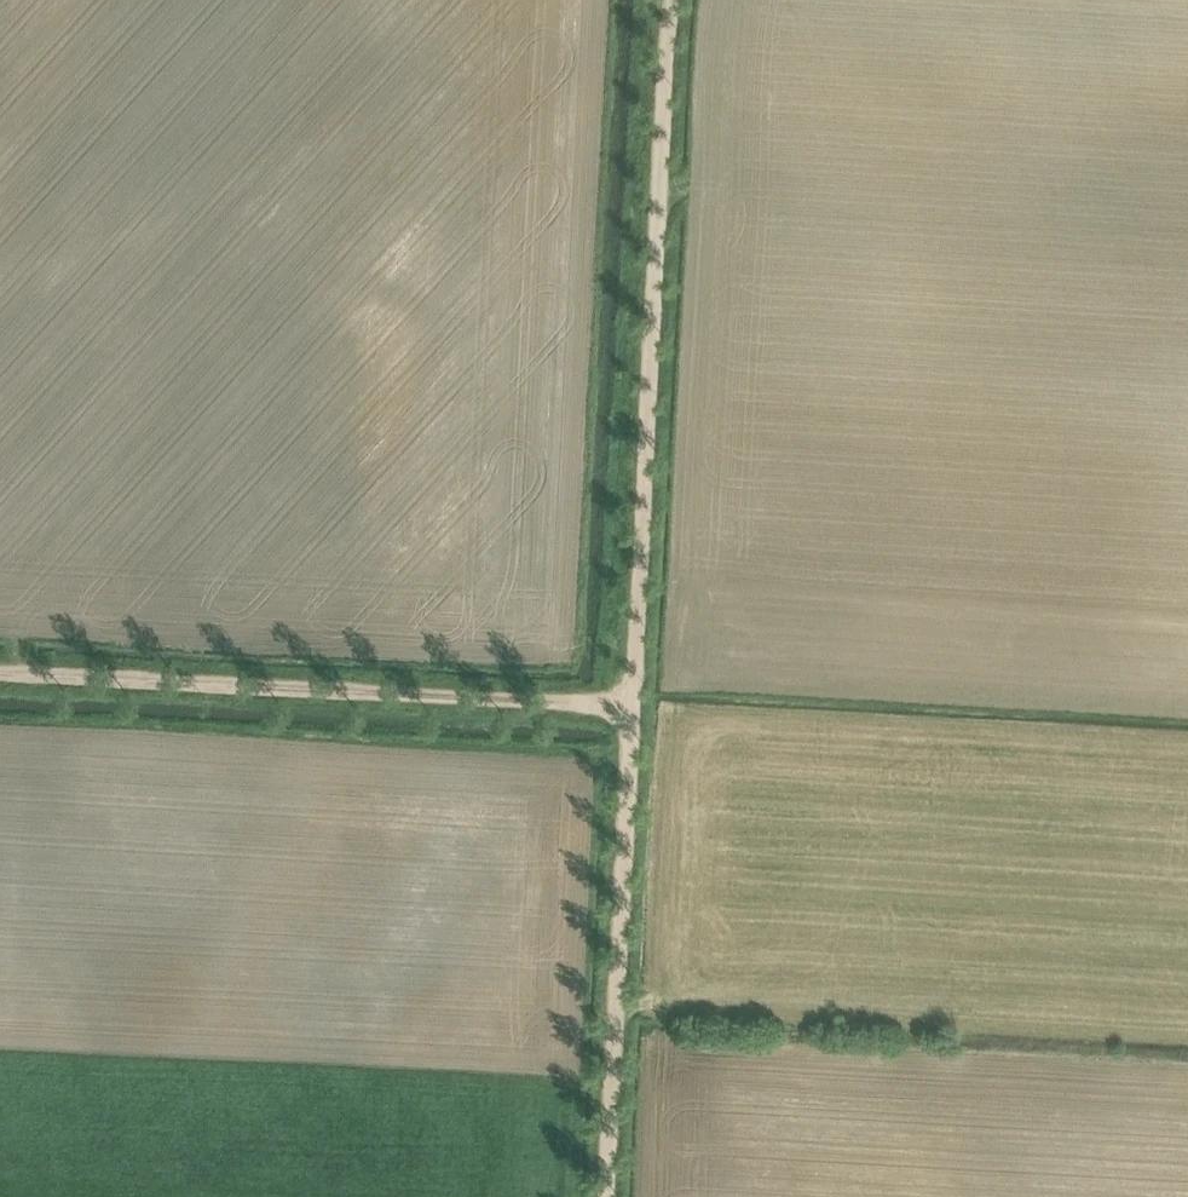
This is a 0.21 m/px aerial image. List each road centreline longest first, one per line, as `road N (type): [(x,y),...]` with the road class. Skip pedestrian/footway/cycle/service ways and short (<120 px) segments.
road 1 (track): [(634,702),(675,0)]
road 2 (track): [(0,669),(634,702)]
road 3 (track): [(634,702),(610,1196)]

